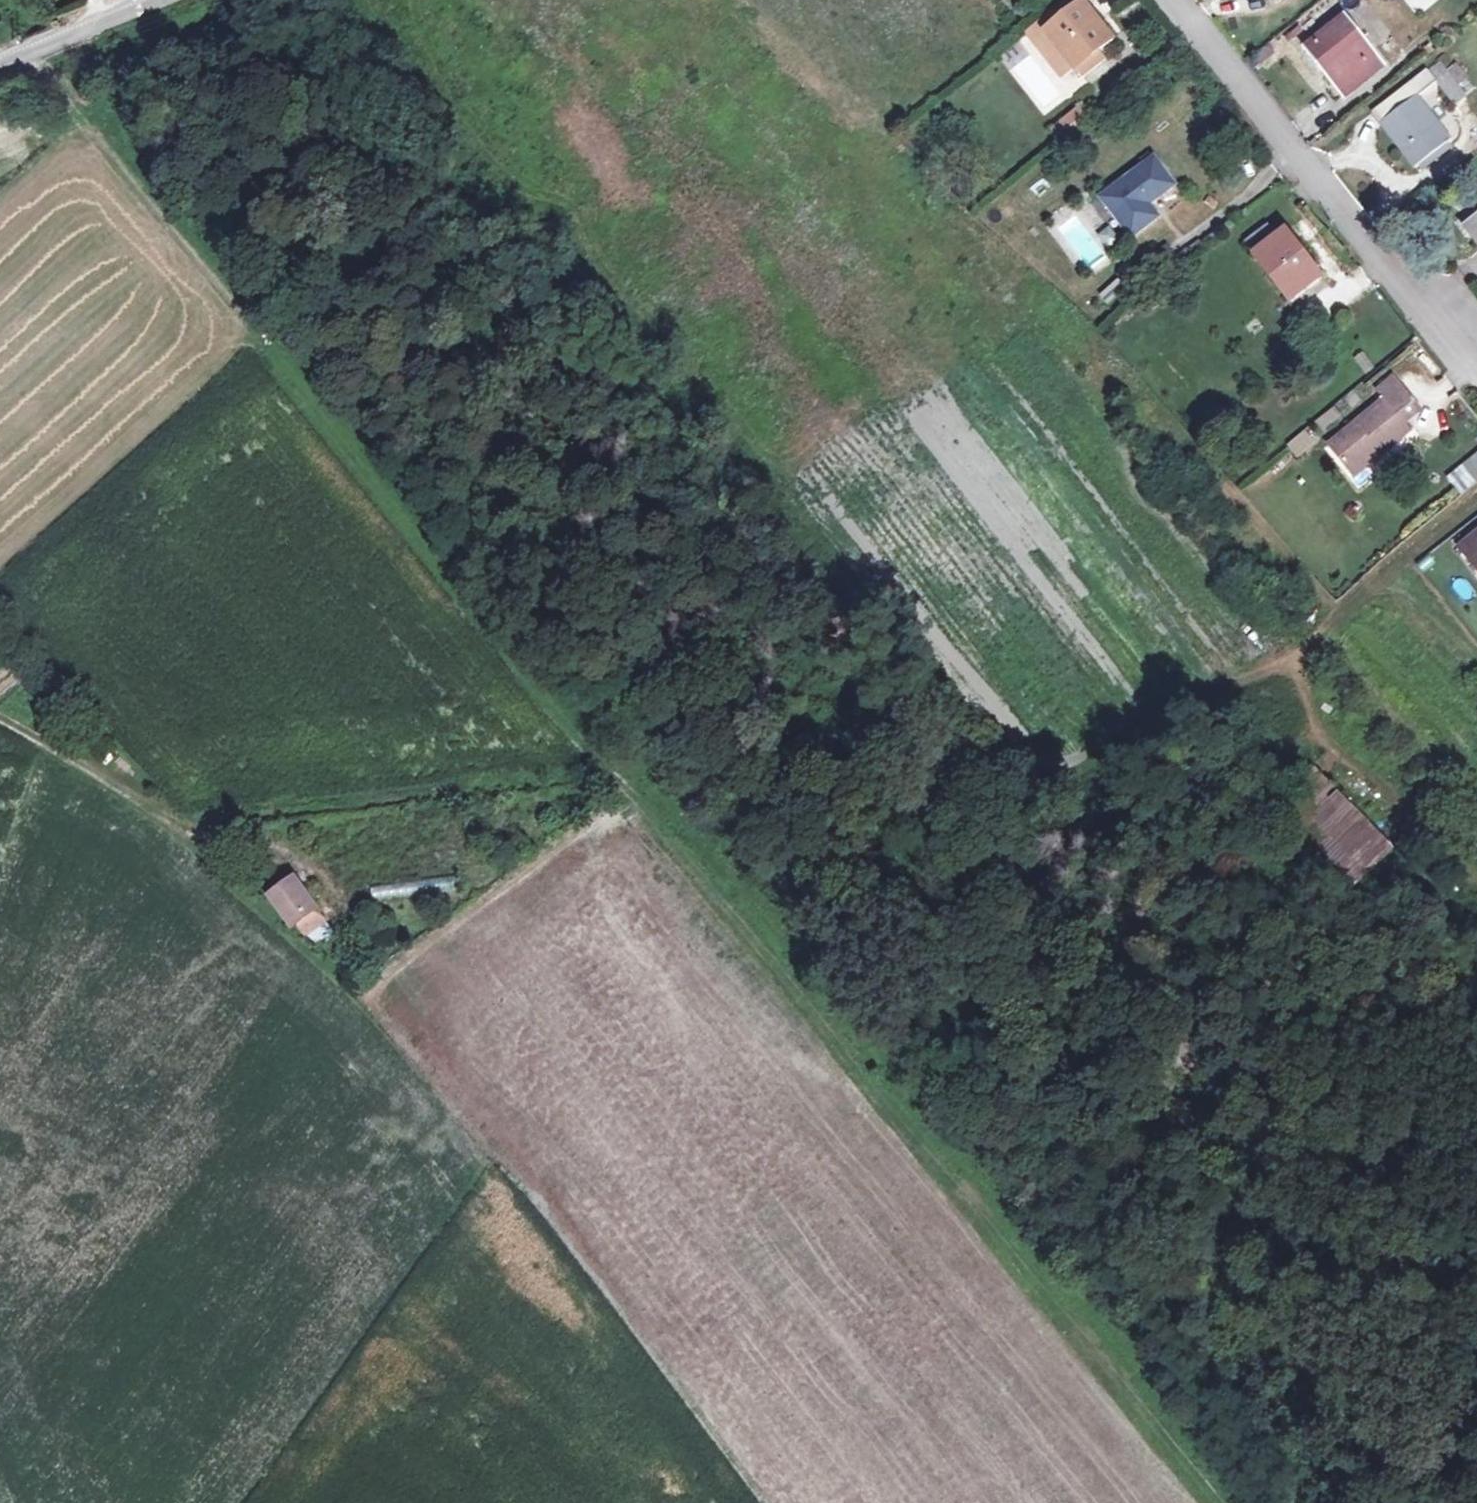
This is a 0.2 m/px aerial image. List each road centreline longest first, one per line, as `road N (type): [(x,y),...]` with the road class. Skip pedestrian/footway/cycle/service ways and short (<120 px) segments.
road 1 (track): [(206,823),(0,718)]
road 2 (unclassified): [(0,70),(173,0)]

